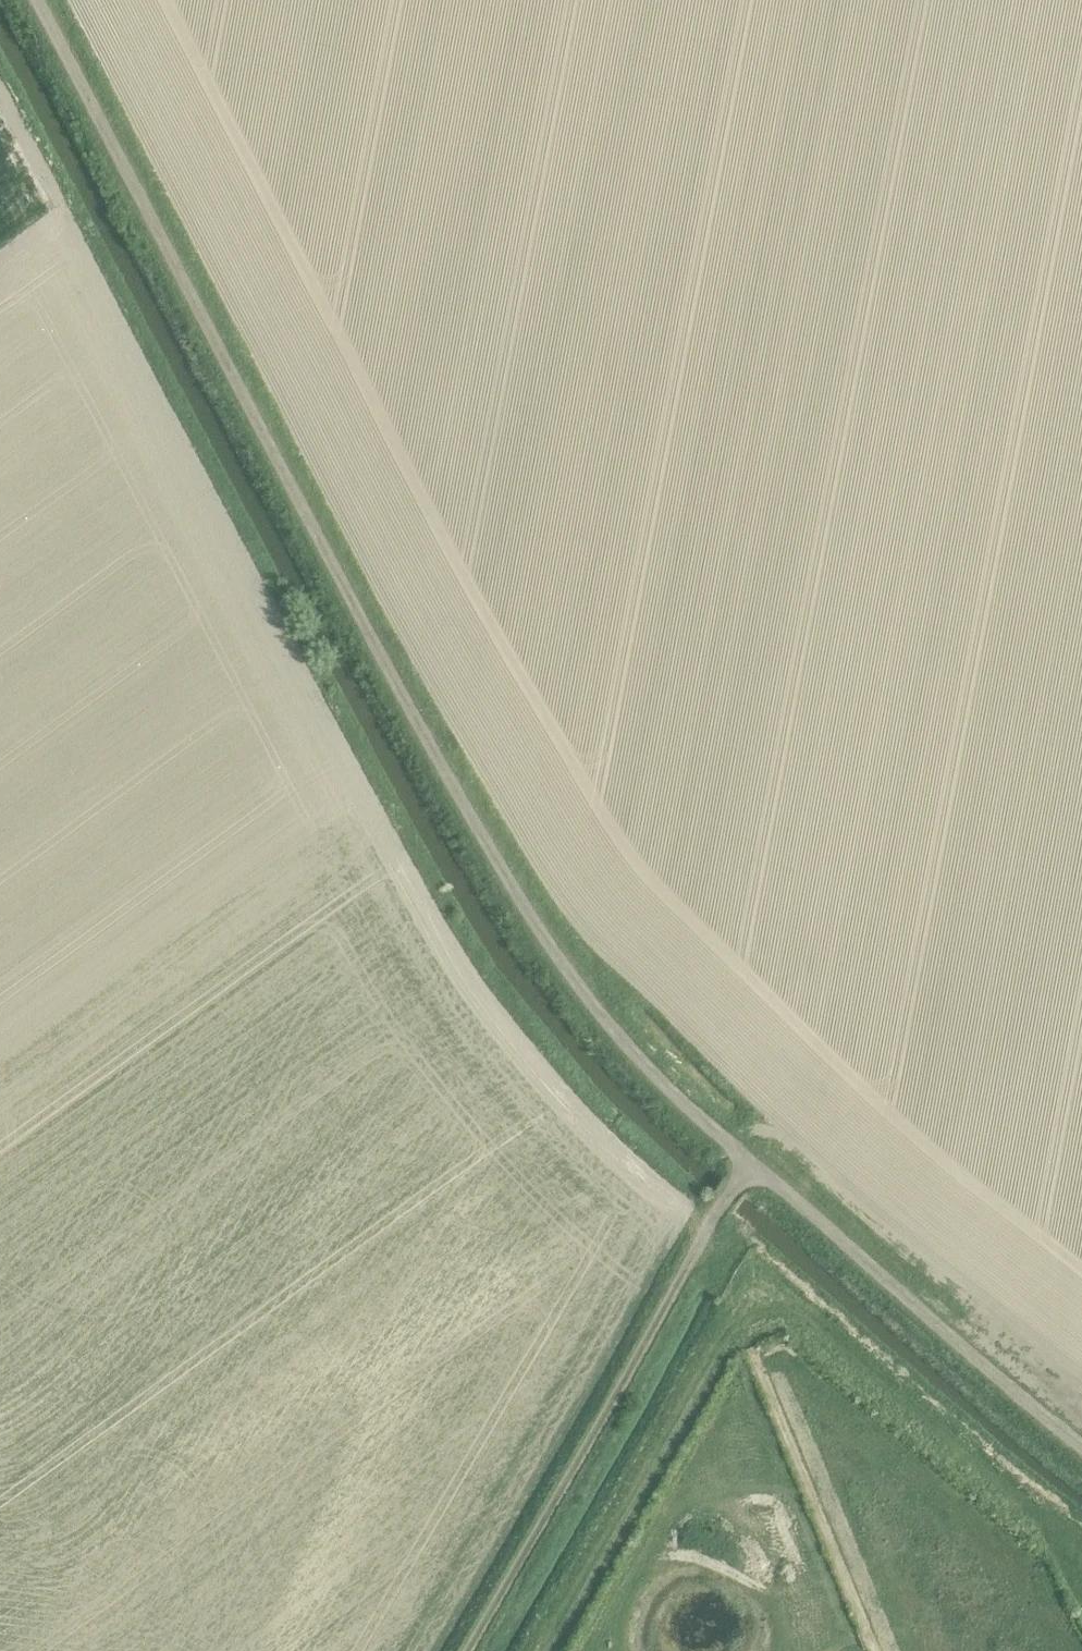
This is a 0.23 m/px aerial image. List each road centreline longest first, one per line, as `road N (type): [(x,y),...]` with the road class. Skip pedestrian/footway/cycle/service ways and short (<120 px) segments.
road 1 (unclassified): [(1081,1446),(747,1162),(633,1053),(555,957),(449,780),(38,0)]
road 2 (track): [(468,1650),(530,1554),(747,1162)]

